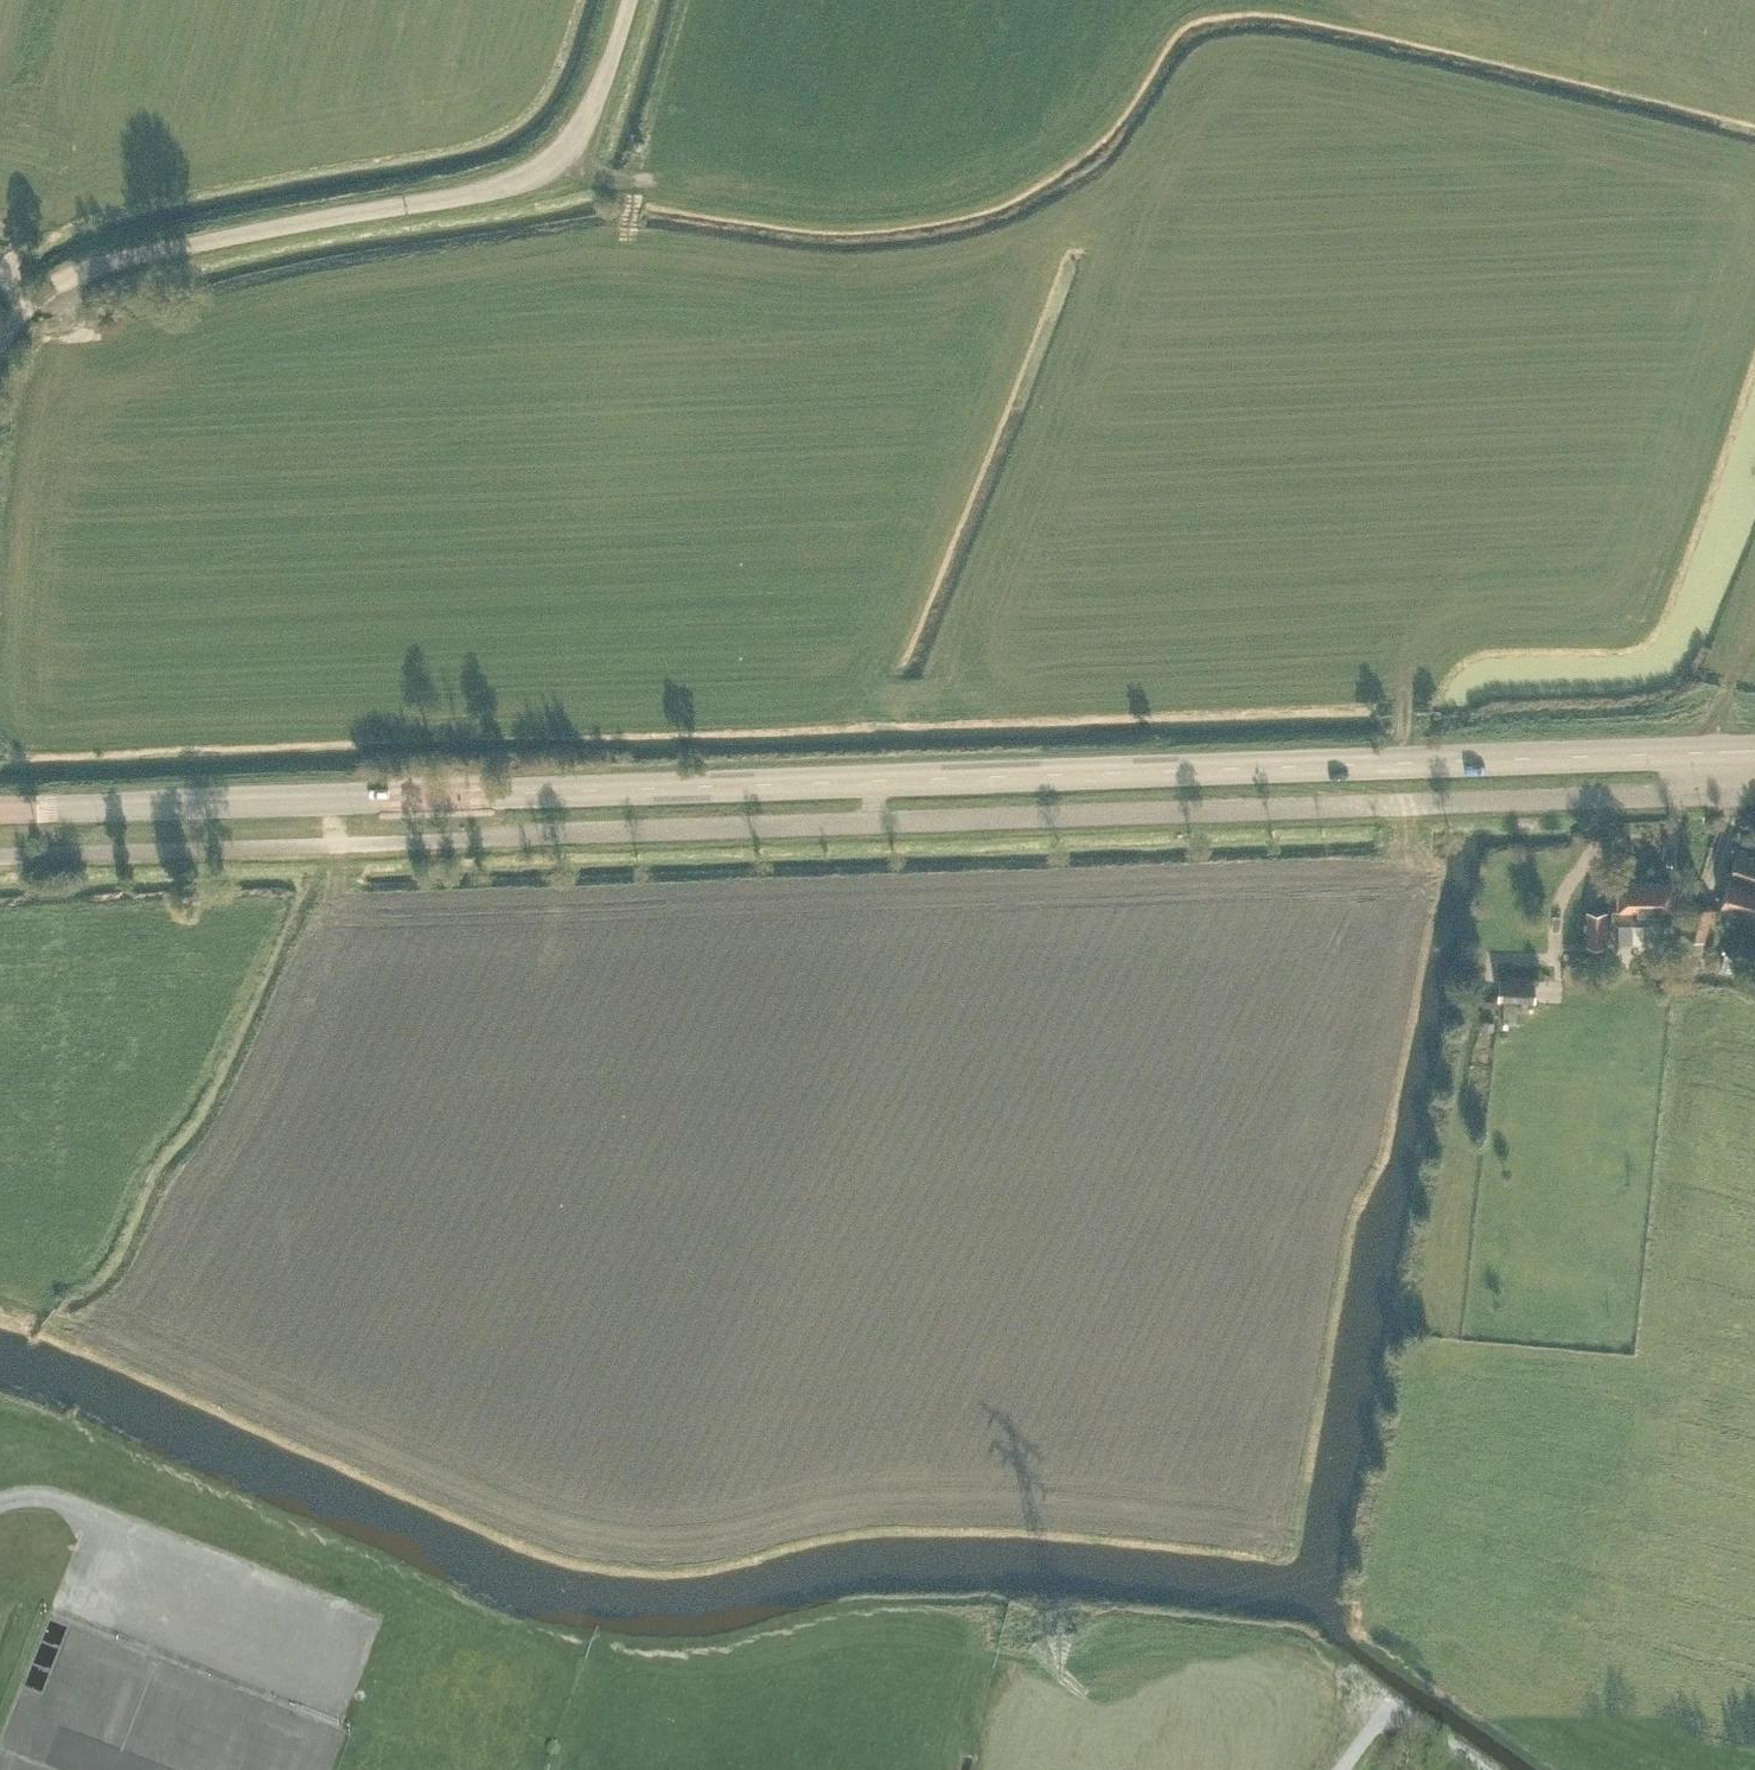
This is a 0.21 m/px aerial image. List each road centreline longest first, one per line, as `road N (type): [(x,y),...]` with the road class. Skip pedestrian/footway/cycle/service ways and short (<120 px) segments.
road 1 (secondary): [(1754,750),(871,780)]
road 2 (unclassified): [(872,823),(1754,794)]
road 3 (secondary): [(871,780),(0,809)]
road 4 (unclassified): [(0,345),(28,305),(90,270),(477,192),(550,166),(586,121),(630,0)]
road 5 (unclassified): [(482,836),(872,823)]
road 6 (track): [(1706,752),(1754,625)]

